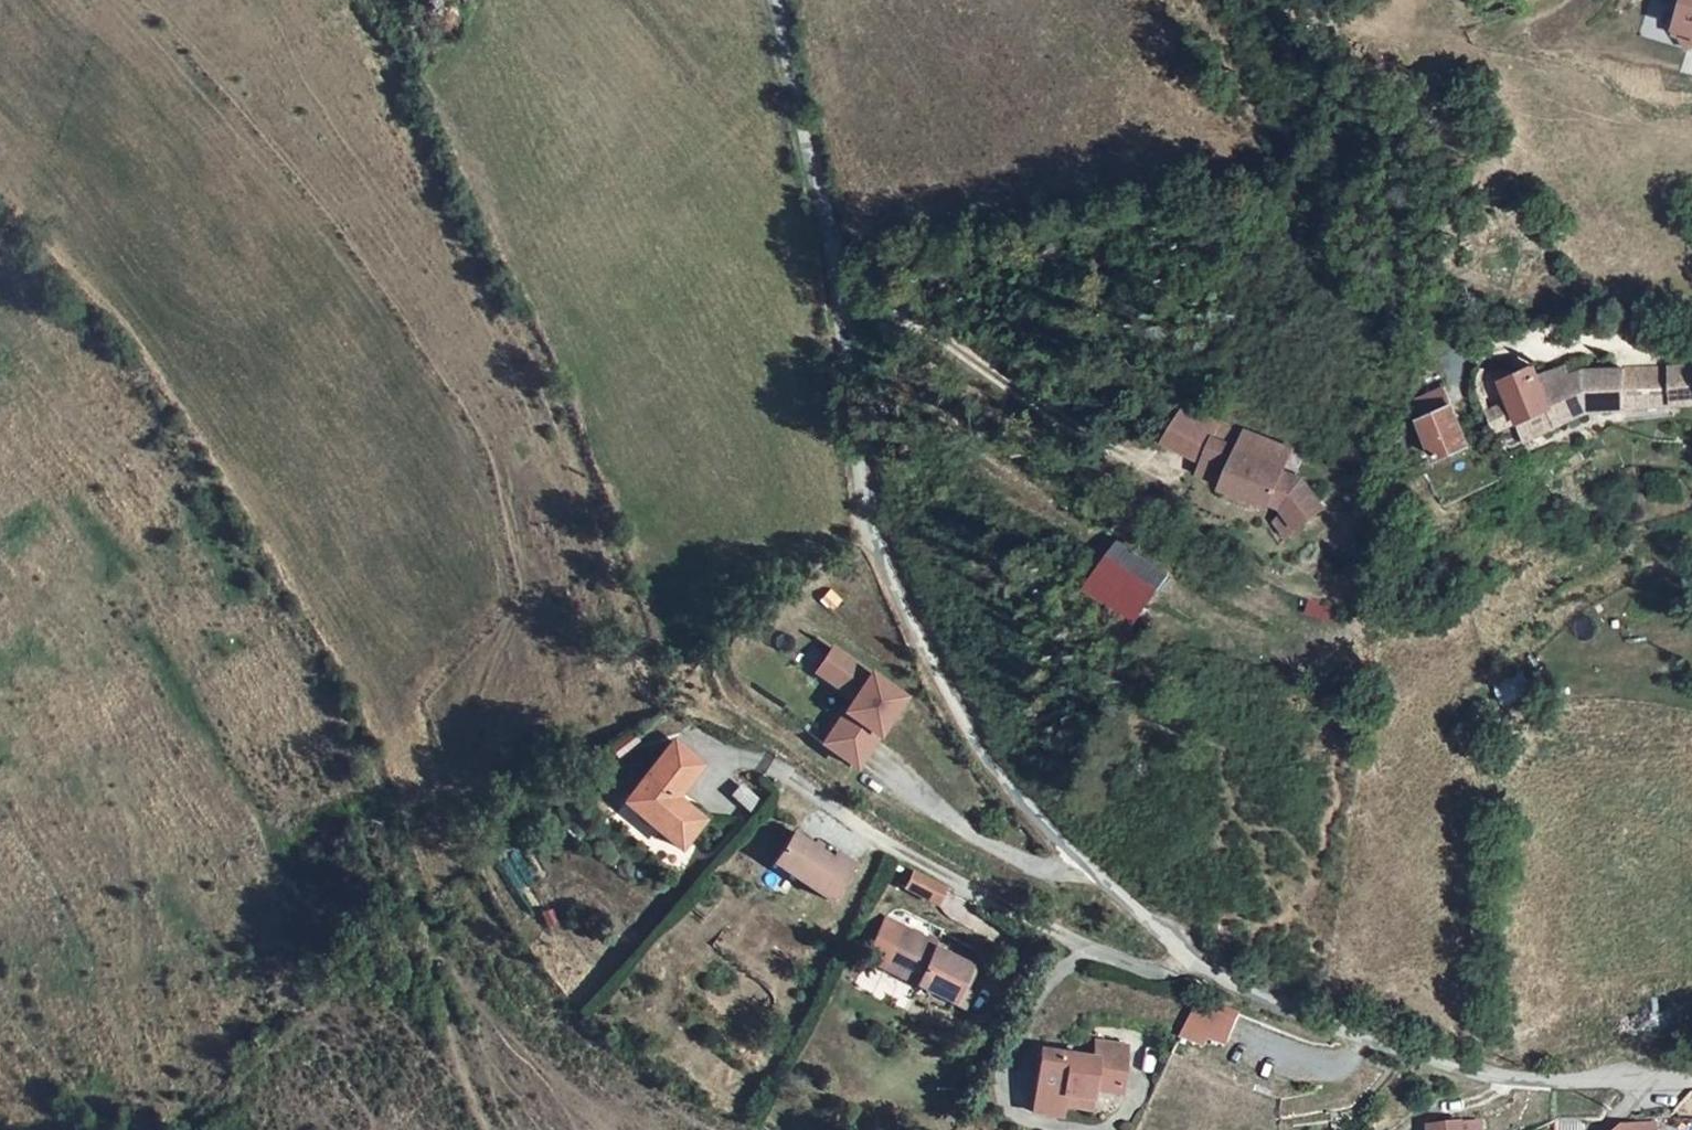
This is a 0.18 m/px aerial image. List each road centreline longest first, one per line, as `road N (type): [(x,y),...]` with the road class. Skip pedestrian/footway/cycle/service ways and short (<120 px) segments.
road 1 (unclassified): [(782,0),(866,509),(895,595),(990,757),(1070,852),(1184,958)]
road 2 (unclassified): [(1184,958),(1260,1008),(1422,1069),(1579,1093),(1691,1078)]
road 3 (residential): [(1184,958),(1152,972),(1083,946),(897,847),(771,767)]
road 4 (track): [(1691,345),(1529,335),(1450,354)]

